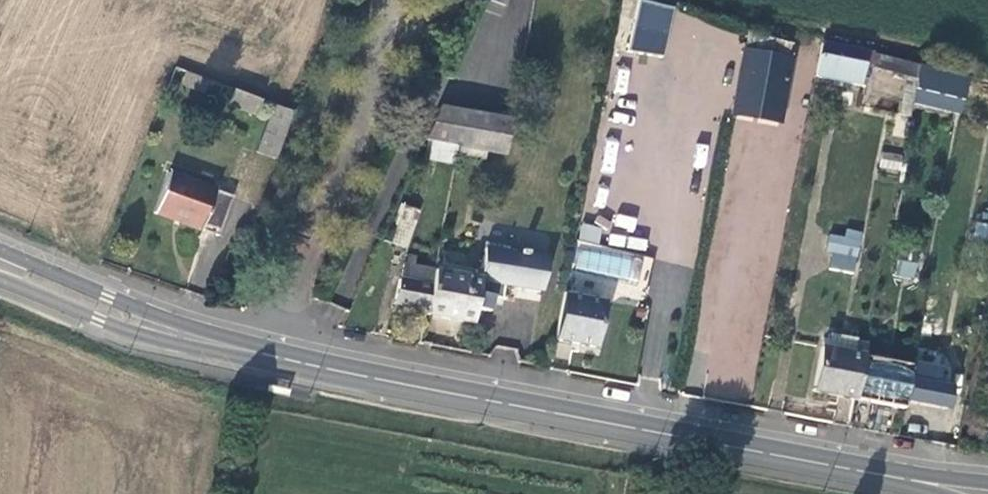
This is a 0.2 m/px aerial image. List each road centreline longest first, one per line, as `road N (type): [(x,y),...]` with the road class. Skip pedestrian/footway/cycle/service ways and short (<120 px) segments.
road 1 (secondary): [(0,267),(194,339),(908,478)]
road 2 (track): [(386,0),(267,355)]

